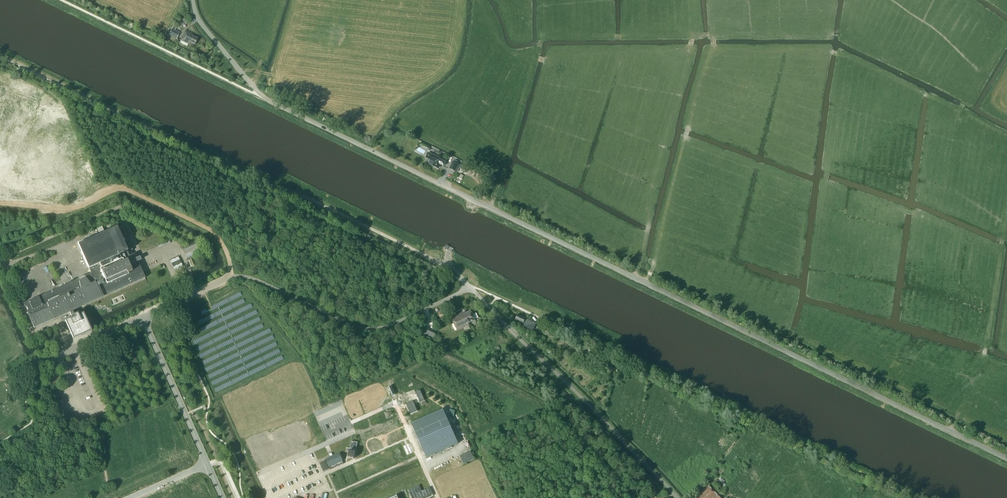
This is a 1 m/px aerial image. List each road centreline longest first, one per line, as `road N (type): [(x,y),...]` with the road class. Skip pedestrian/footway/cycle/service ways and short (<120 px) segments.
road 1 (unclassified): [(1006,459),(273,102),(204,26),(193,0)]
road 2 (track): [(0,54),(449,262)]
road 3 (unclassified): [(677,497),(470,287)]
road 4 (unclassified): [(143,319),(241,276),(317,309)]
road 5 (unclassified): [(207,464),(143,319)]

